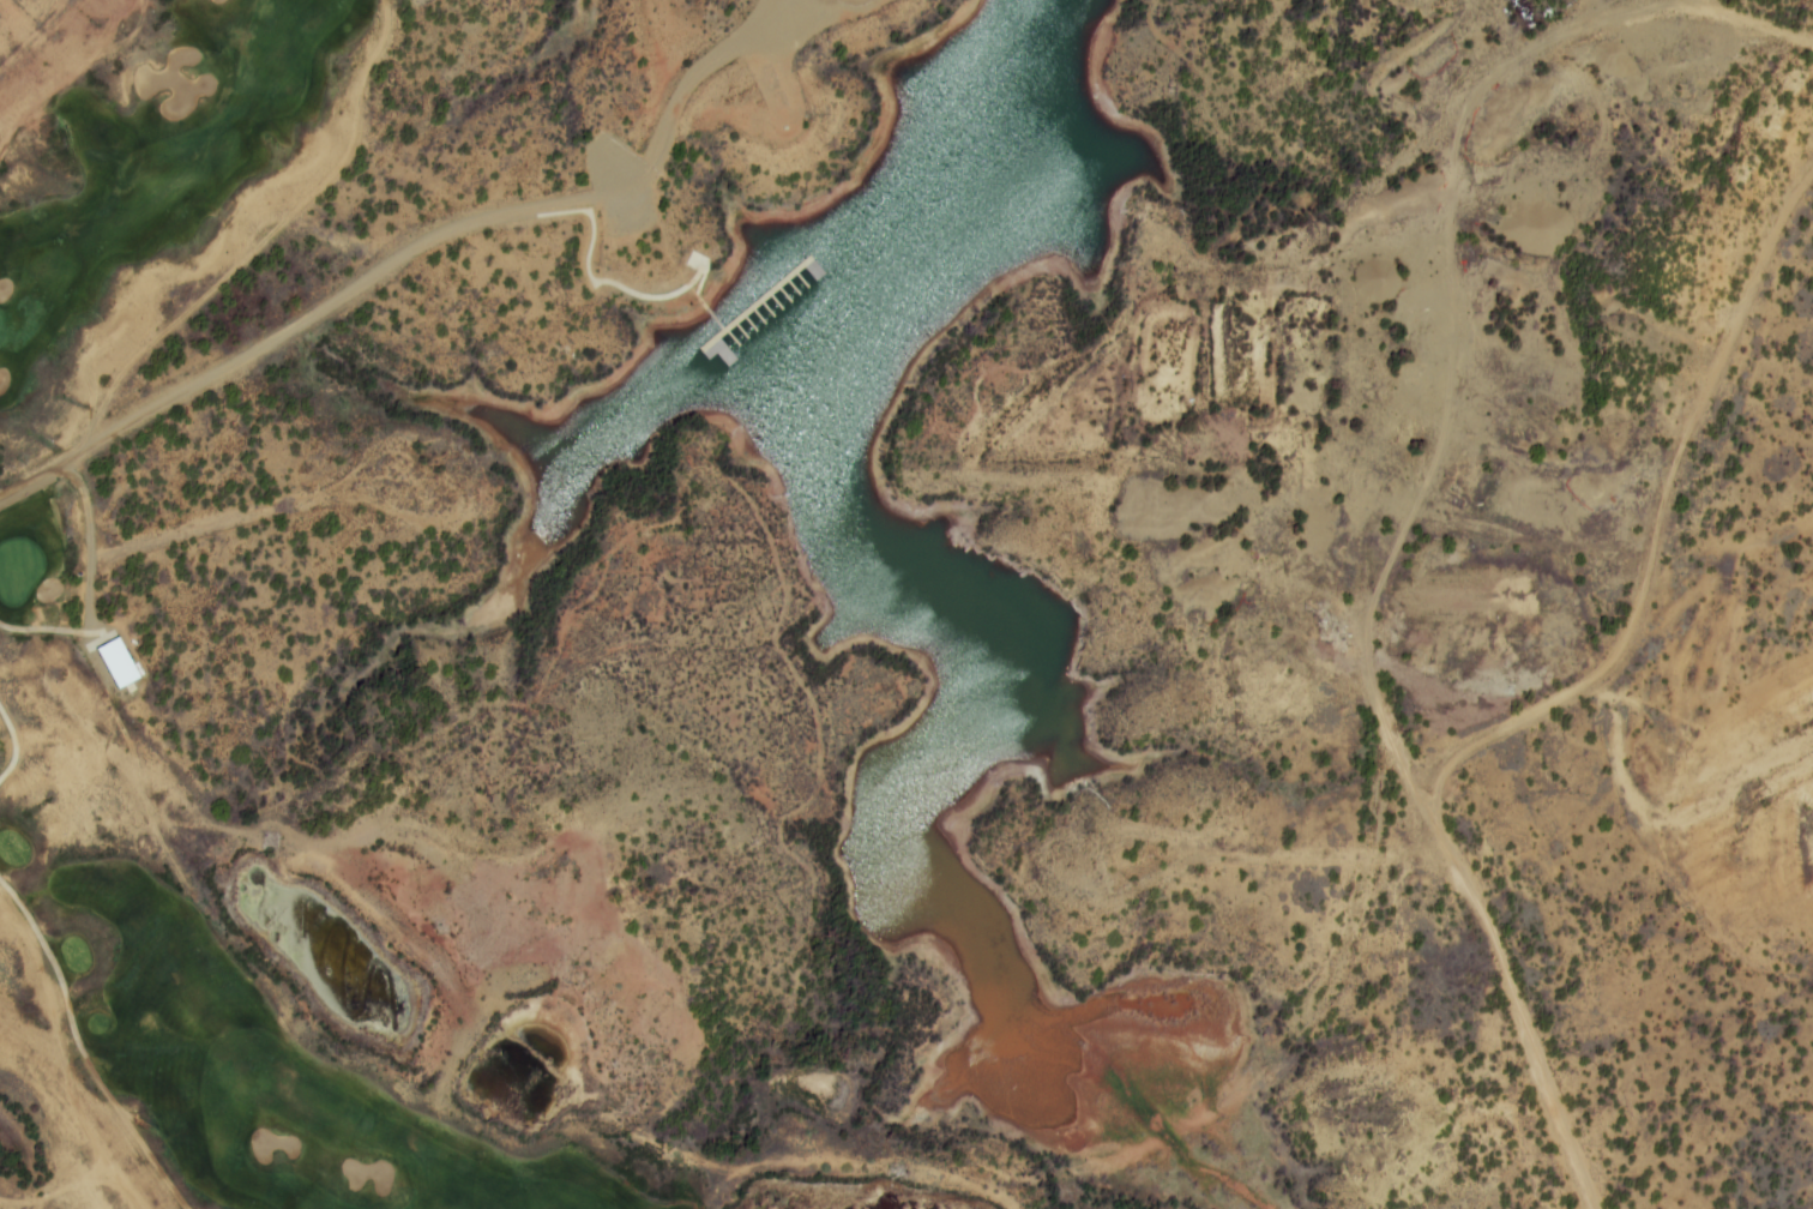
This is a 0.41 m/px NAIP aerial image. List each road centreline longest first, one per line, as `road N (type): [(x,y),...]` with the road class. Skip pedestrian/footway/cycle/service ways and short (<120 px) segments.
road 1 (residential): [(797,4),(707,62),(681,90),(630,181),(600,199),(435,236),(295,329),(0,493)]
road 2 (track): [(1595,1208),(1433,807)]
road 3 (track): [(0,880),(54,967),(98,1087),(186,1208)]
road 4 (track): [(146,0),(134,35),(46,103),(0,155)]

